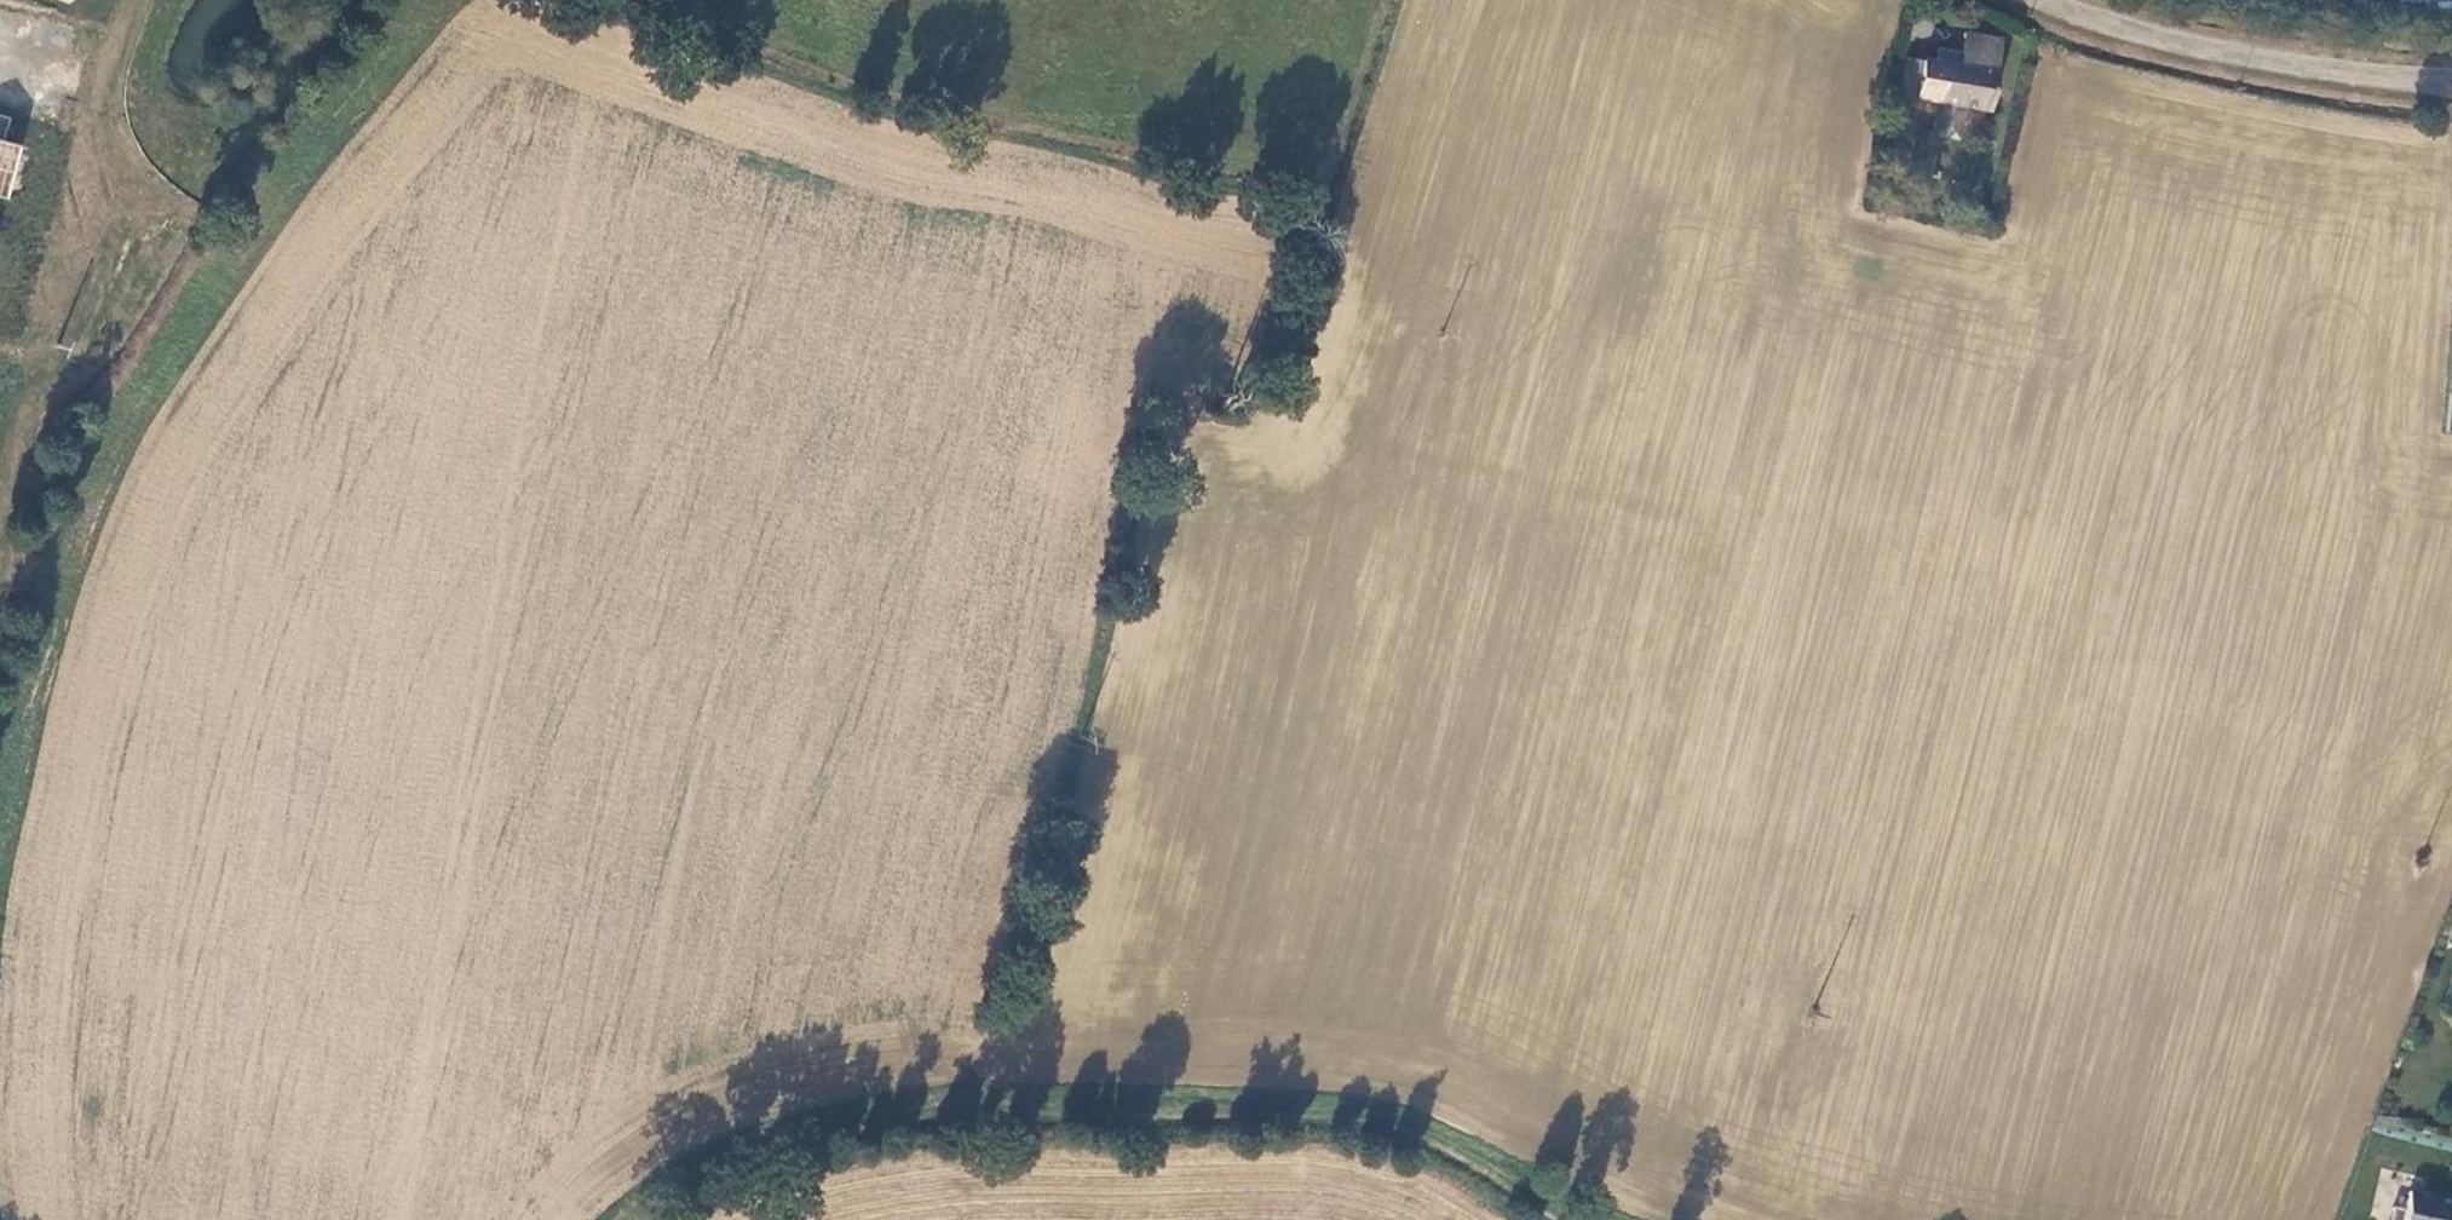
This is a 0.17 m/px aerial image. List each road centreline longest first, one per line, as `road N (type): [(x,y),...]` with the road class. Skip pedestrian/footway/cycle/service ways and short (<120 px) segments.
road 1 (unclassified): [(2451,83),(2253,59),(2033,0)]

